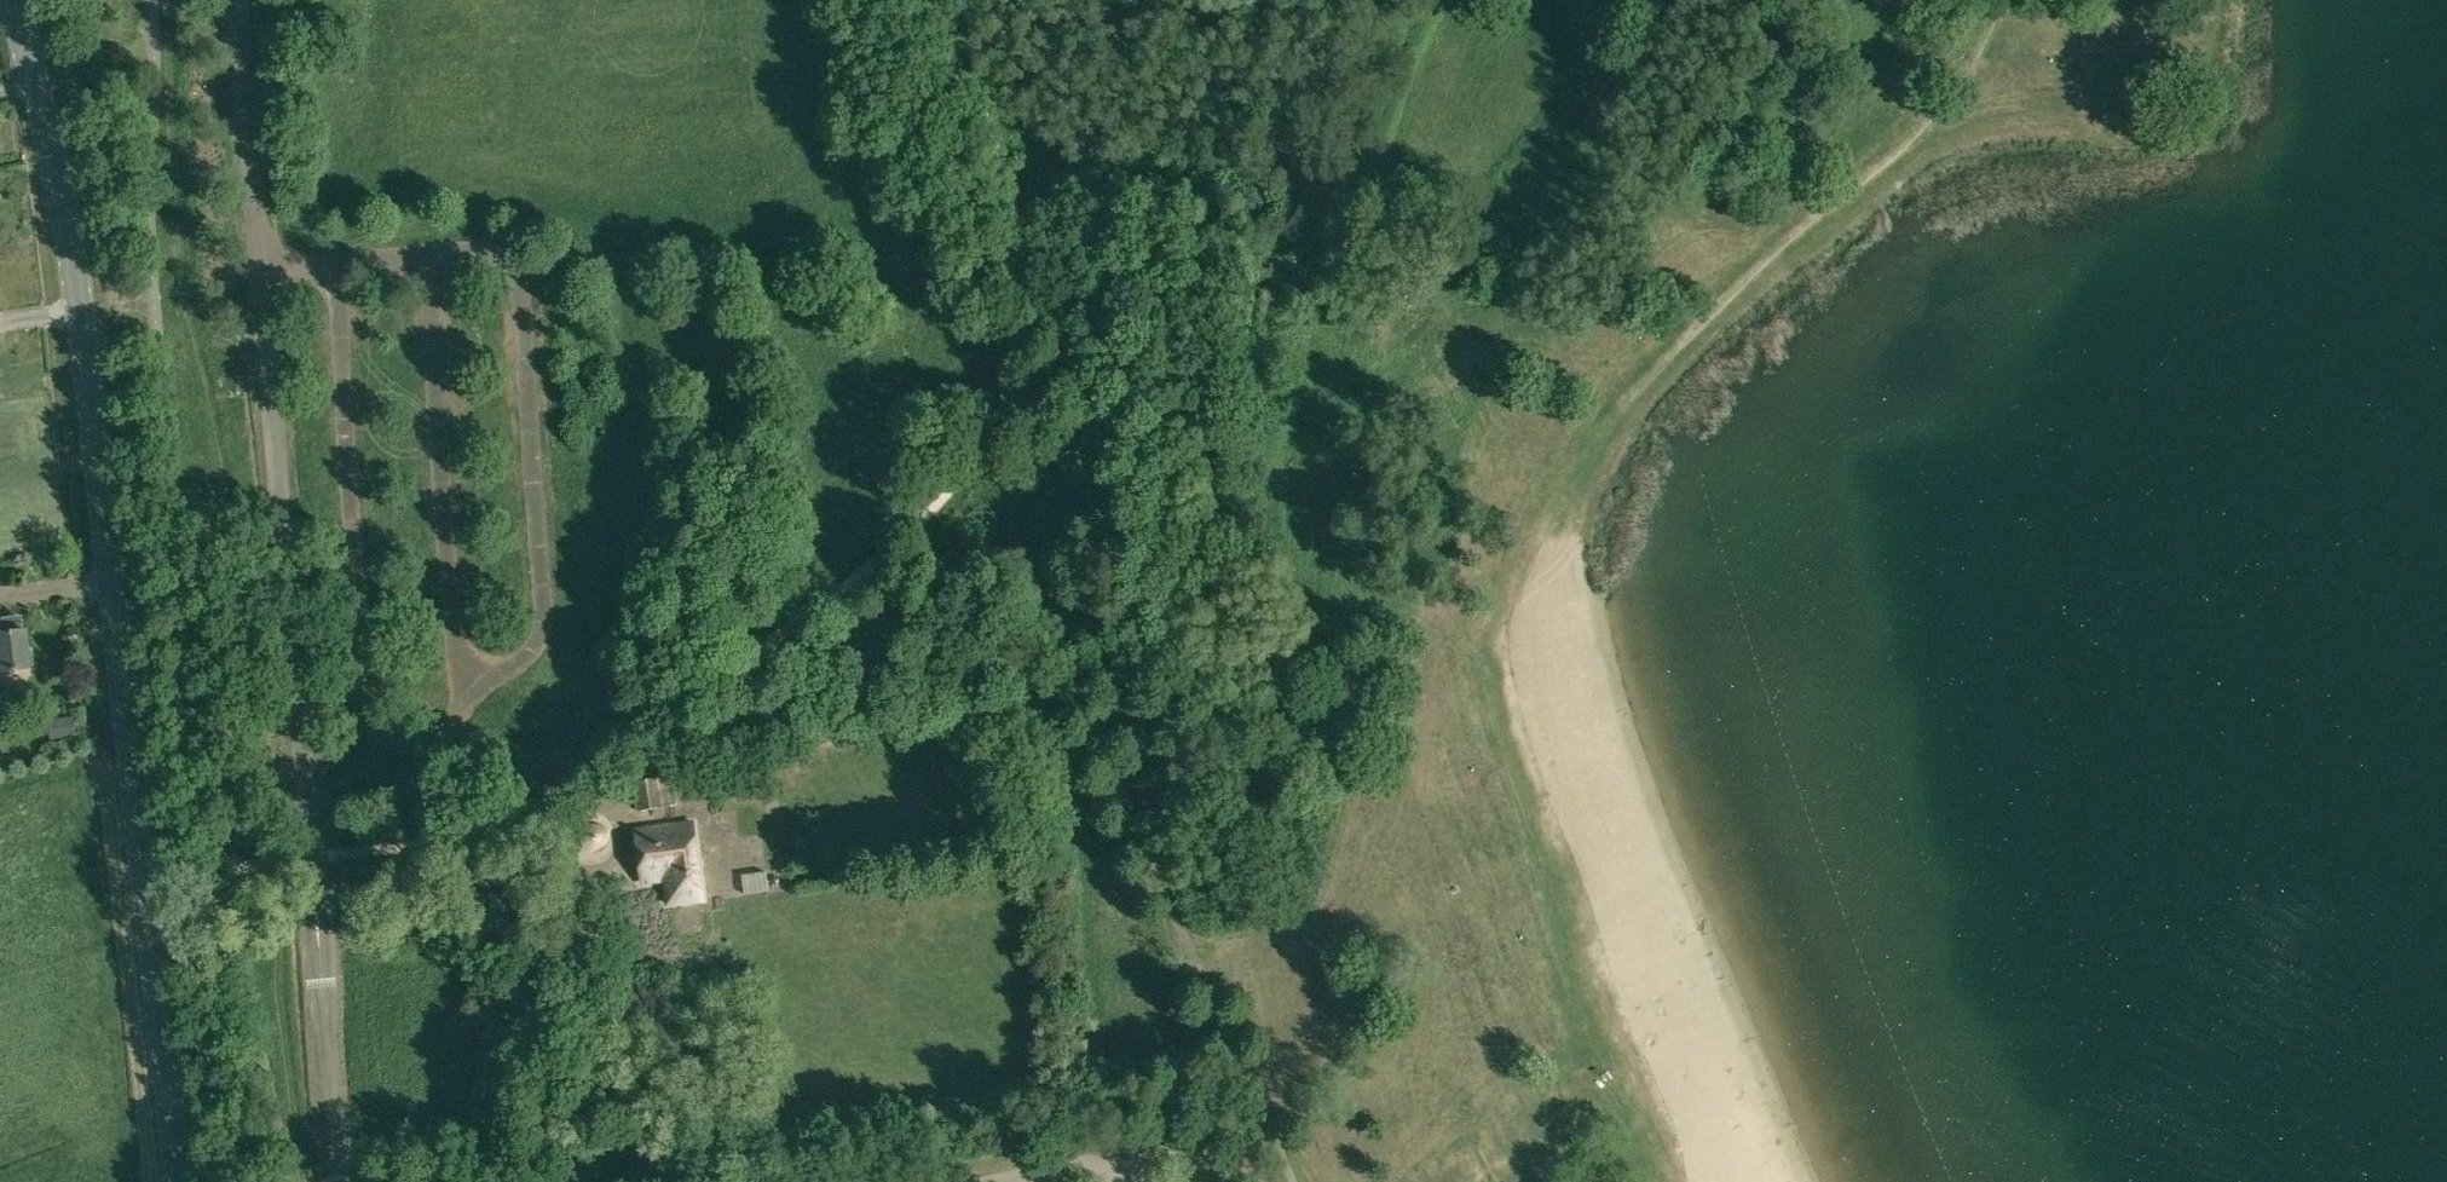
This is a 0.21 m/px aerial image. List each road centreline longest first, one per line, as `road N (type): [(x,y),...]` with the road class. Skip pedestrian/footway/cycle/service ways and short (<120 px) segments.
road 1 (tertiary): [(174,1181),(80,316),(61,196),(11,0)]

